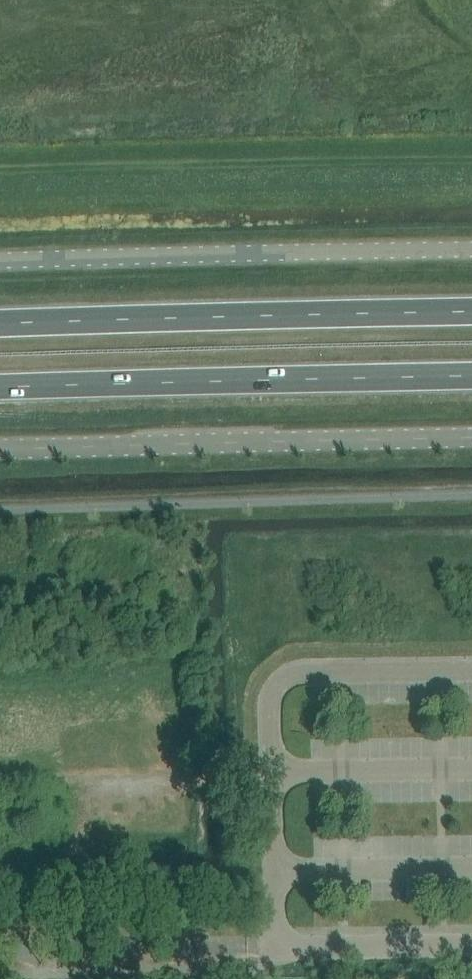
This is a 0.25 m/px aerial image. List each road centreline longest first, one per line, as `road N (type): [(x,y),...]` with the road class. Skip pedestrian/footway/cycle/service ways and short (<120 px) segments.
road 1 (trunk): [(471,313),(0,324)]
road 2 (unclassified): [(0,261),(471,250)]
road 3 (unclassified): [(0,449),(471,439)]
road 4 (trunk): [(0,386),(471,378)]
road 5 (track): [(272,774),(89,783),(0,771)]
road 6 (unclassified): [(0,950),(246,948)]

